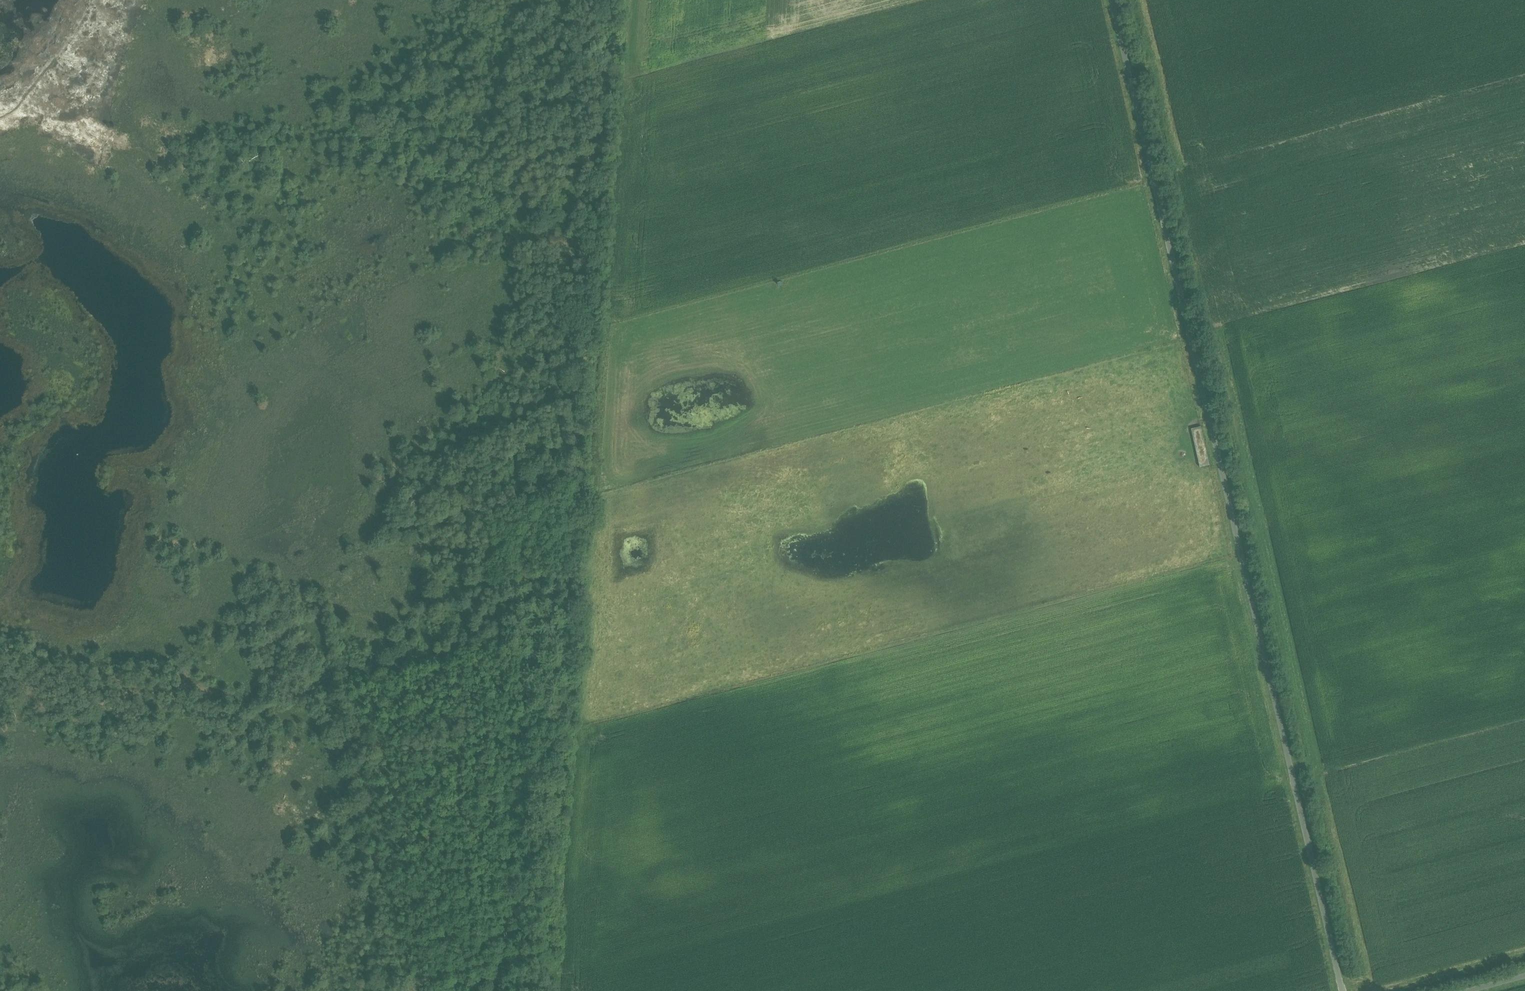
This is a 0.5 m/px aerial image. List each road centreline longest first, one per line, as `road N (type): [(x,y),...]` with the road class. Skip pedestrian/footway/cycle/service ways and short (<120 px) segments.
road 1 (unclassified): [(1112,0),(1345,990)]

